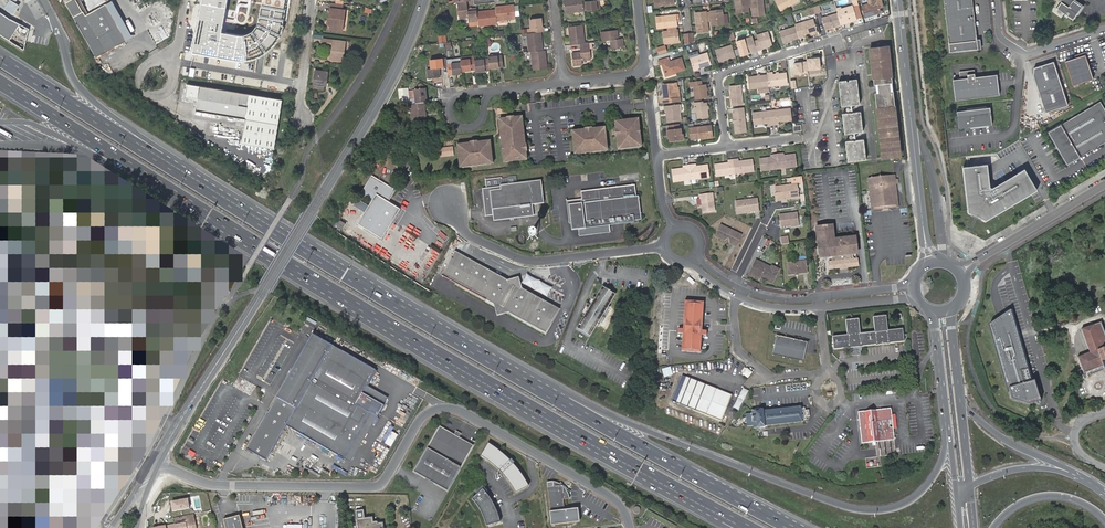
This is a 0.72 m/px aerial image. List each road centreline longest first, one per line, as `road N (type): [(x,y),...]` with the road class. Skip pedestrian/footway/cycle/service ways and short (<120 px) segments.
road 1 (motorway): [(172,191),(709,506)]
road 2 (motorway): [(945,421),(945,448),(926,487),(889,510),(860,510),(602,413),(474,351)]
road 3 (unclassified): [(630,527),(616,501),(452,409),(422,419),(375,488),(214,486),(156,461)]
road 4 (tertiary): [(423,0),(362,131),(156,461)]
road 5 (motorway): [(792,527),(474,351)]
road 6 (motorway): [(474,351),(221,198)]
road 7 (motorway): [(221,198),(0,58)]
road 8 (residential): [(663,246),(526,260),(468,235),(449,204)]
road 9 (tertiary): [(923,226),(897,0)]
road 10 (motorway): [(0,82),(172,191)]
road 11 (residential): [(835,39),(719,77),(726,147)]
road 12 (motorway): [(221,198),(76,86)]
road 13 (tertiary): [(960,271),(1104,185)]
road 14 (residential): [(638,0),(643,70),(564,83)]
road 15 (residential): [(996,0),(1001,38),(1026,54),(1104,29)]
road 16 (unclassified): [(738,296),(738,350),(774,379),(816,374)]
road 17 (motorway): [(993,527),(1021,503),(1045,495),(1078,501),(1104,520)]
road 18 (motorway): [(1068,472),(998,435),(961,404)]
road 19 (residential): [(491,91),(456,96),(451,119),(474,127),(487,97)]

